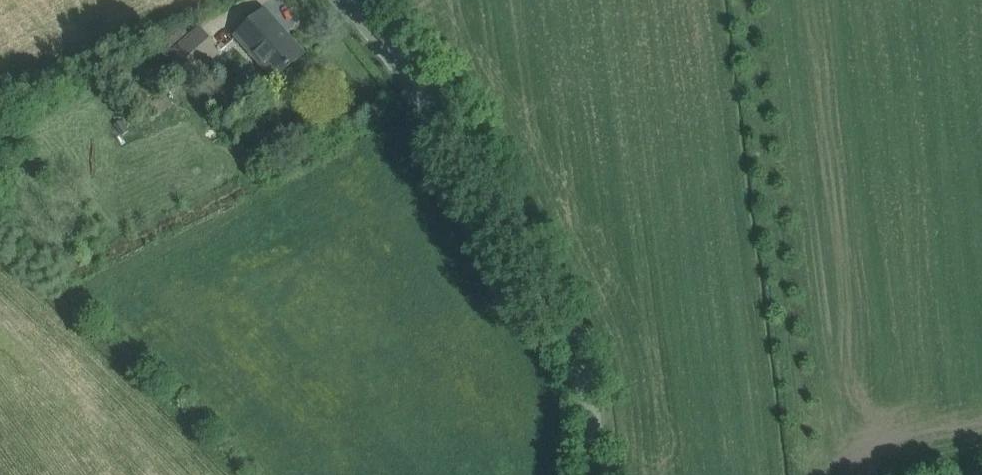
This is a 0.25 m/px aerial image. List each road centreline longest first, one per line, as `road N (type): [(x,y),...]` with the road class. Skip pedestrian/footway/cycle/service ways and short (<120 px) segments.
road 1 (tertiary): [(595,474),(584,388),(557,310),(452,141),(348,0)]

